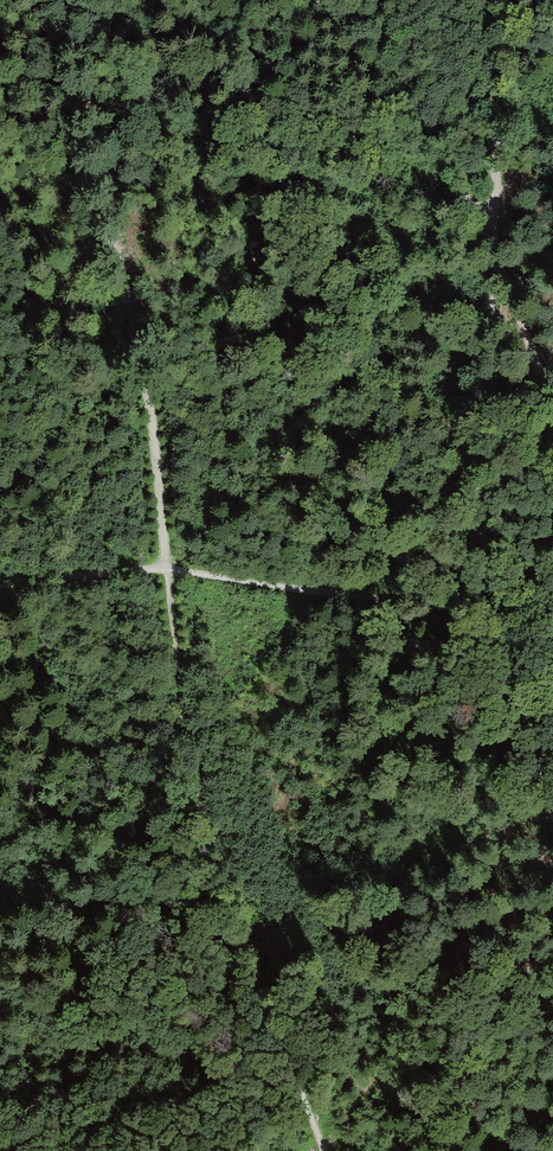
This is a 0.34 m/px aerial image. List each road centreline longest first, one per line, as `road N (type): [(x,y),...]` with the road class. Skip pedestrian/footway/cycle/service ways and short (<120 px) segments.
road 1 (track): [(495,0),(496,277),(470,452),(486,550),(483,600),(552,798)]
road 2 (track): [(166,569),(196,776),(246,947),(322,1150)]
road 3 (track): [(166,569),(146,399),(56,0)]
road 4 (track): [(483,600),(450,605),(166,569),(0,582)]
road 5 (track): [(552,406),(497,239),(314,0)]

